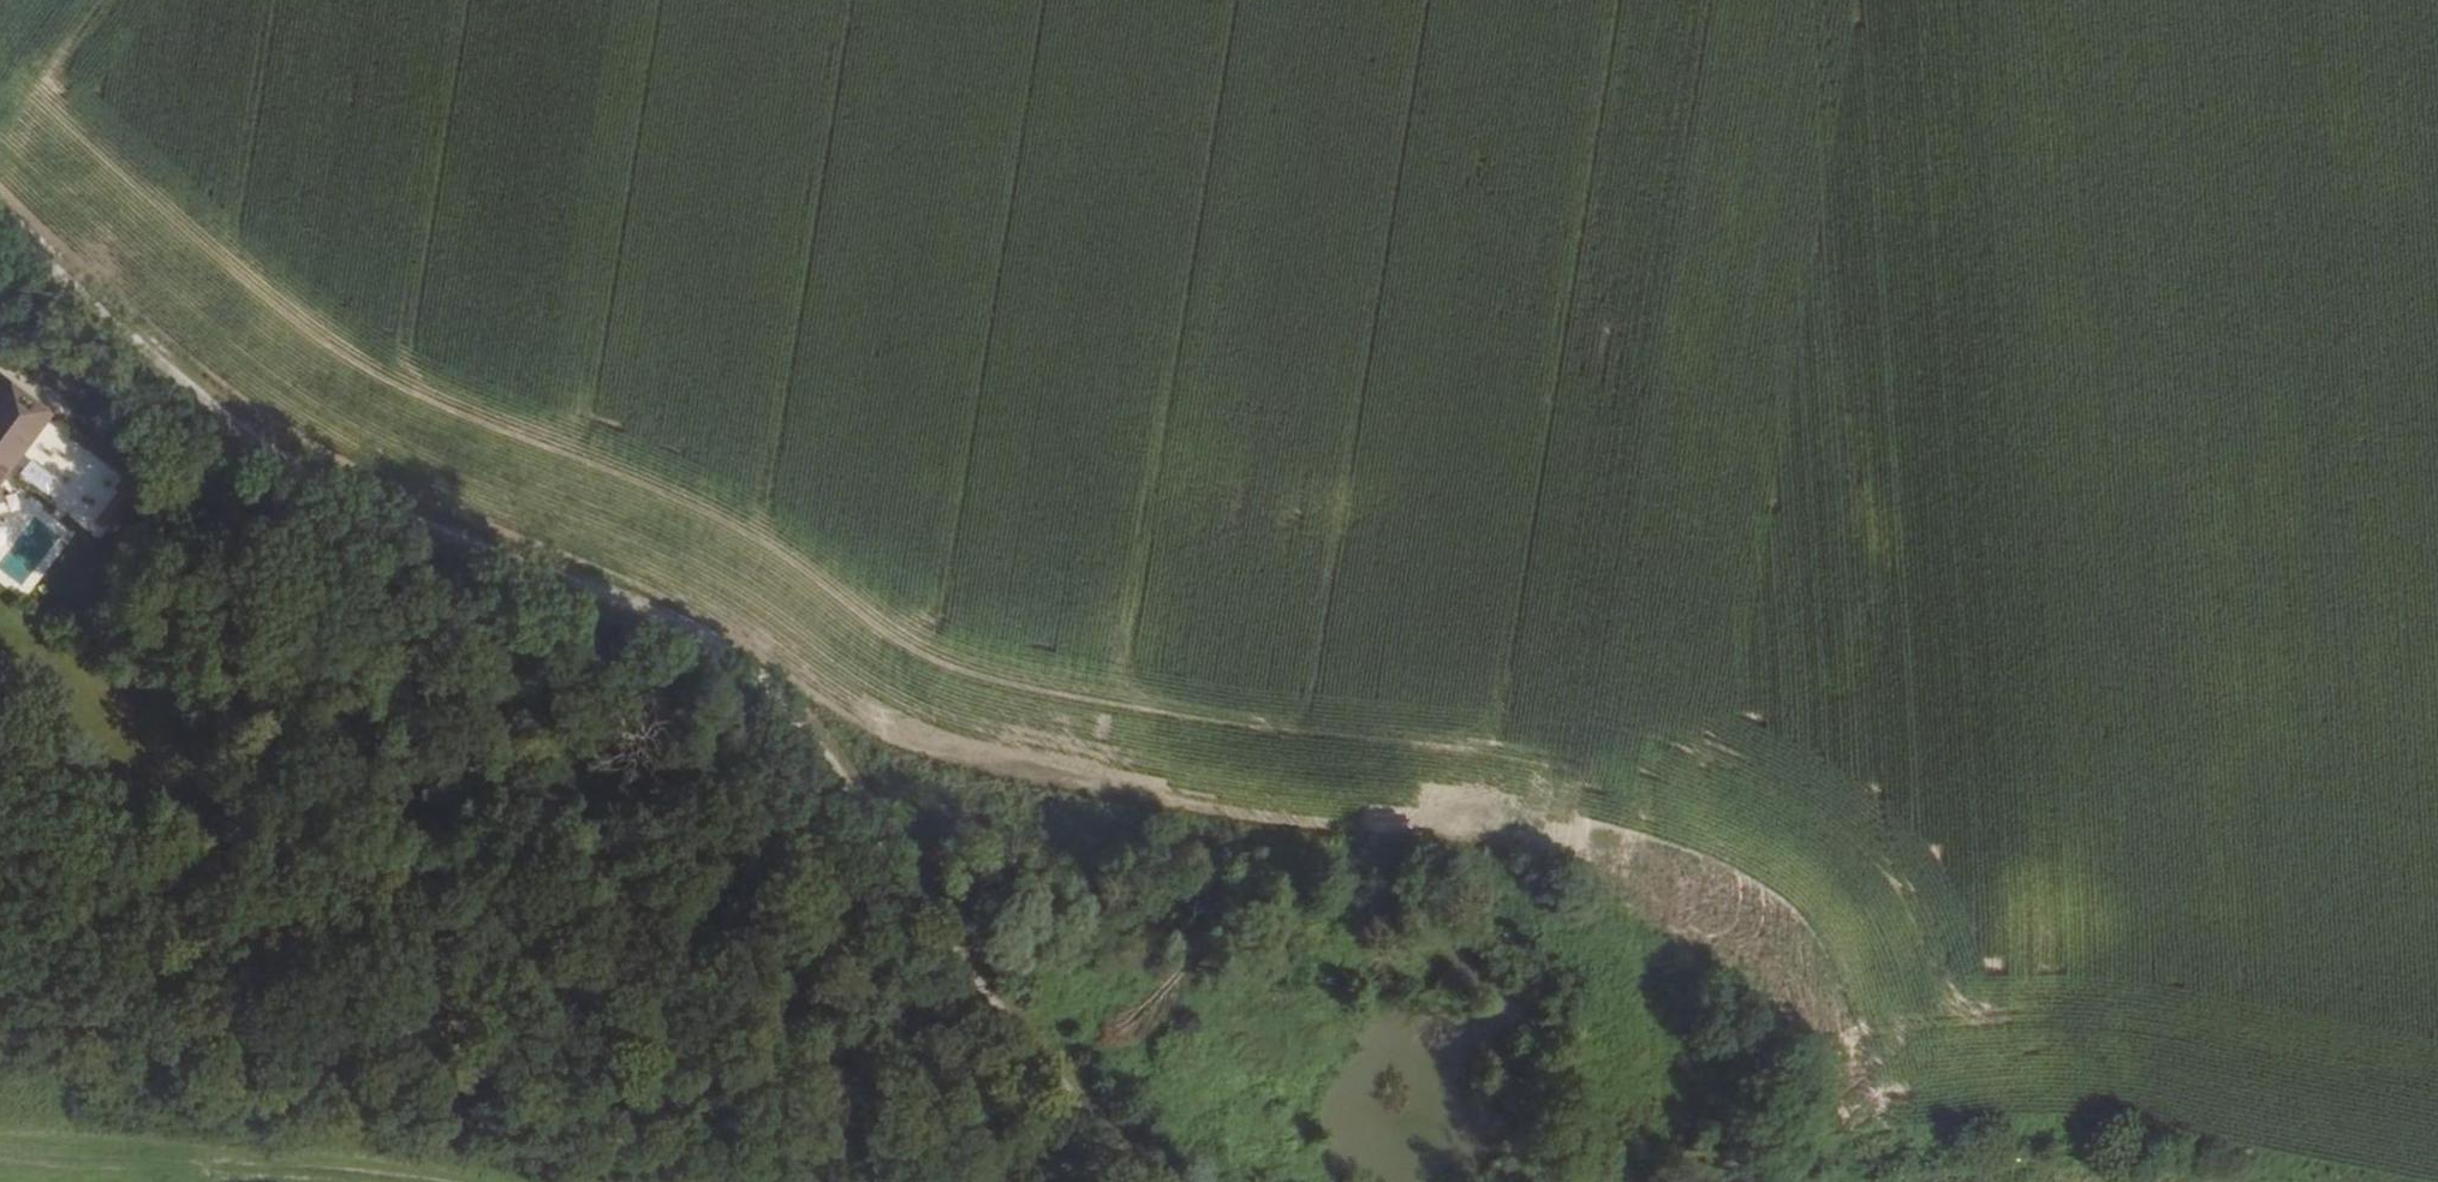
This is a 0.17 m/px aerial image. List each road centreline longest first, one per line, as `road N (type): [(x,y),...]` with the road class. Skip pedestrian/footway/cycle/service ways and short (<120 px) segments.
road 1 (track): [(0,220),(306,472),(641,605),(759,685),(862,794),(963,952),(1155,1181)]
road 2 (track): [(416,1181),(220,1163)]

